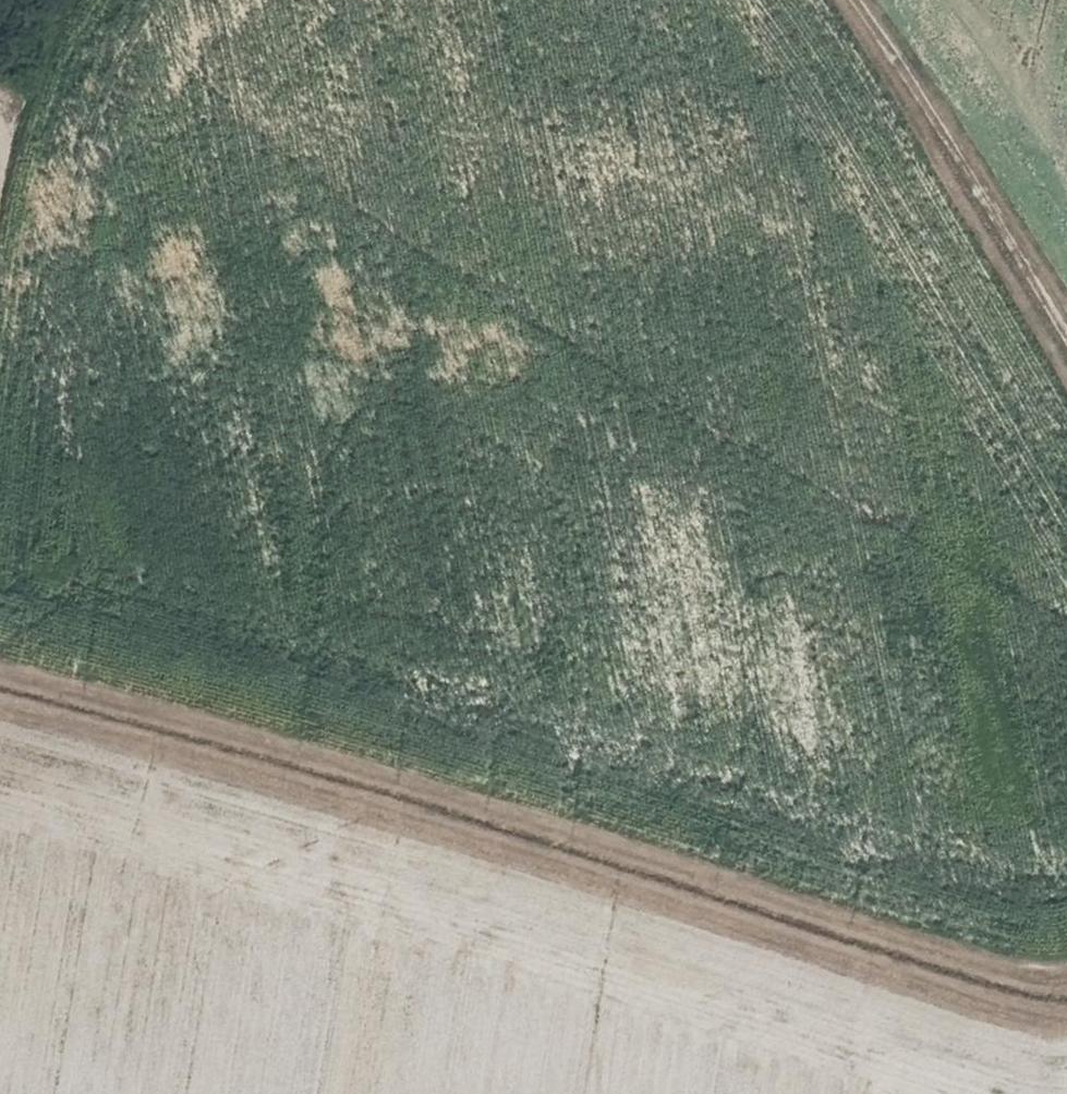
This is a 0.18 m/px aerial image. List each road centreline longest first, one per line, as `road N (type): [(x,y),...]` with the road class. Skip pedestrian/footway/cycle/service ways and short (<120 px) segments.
road 1 (track): [(852,0),(1066,341)]

